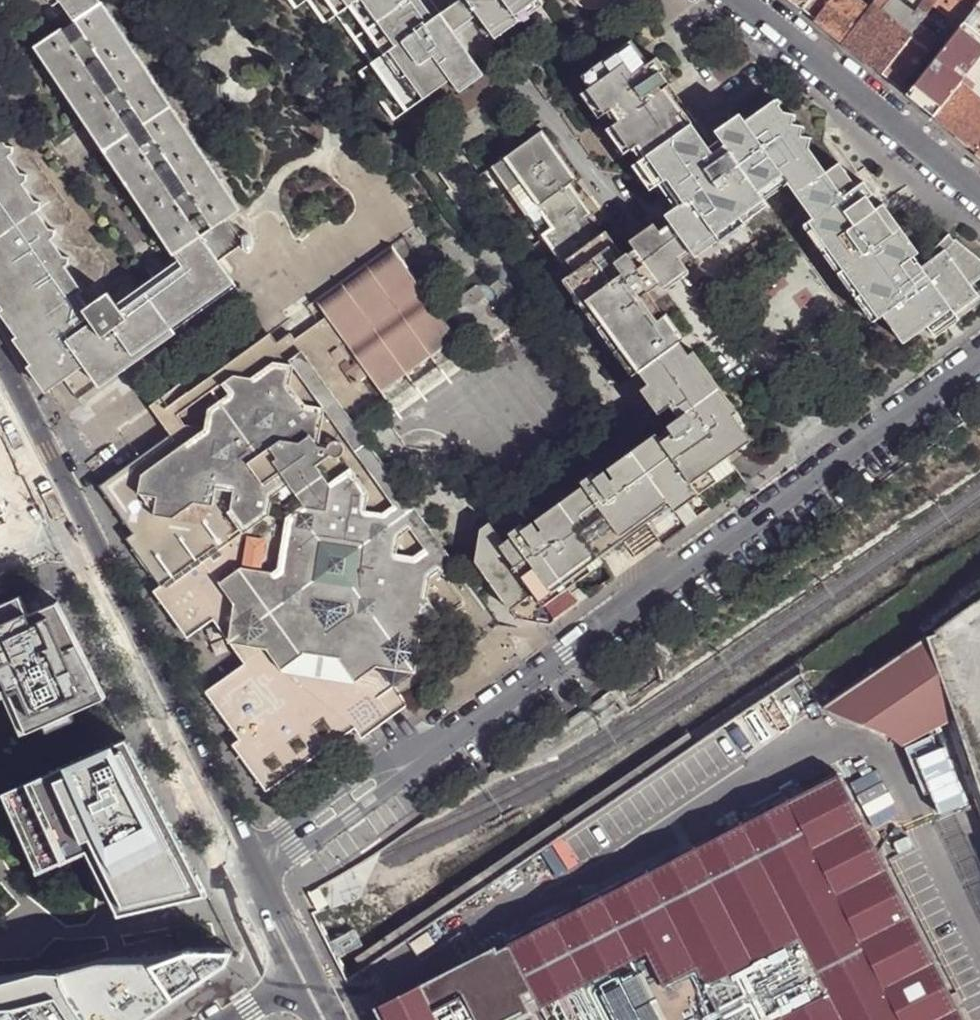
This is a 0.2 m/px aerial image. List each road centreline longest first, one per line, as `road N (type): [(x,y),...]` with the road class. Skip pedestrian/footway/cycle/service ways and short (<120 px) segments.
road 1 (residential): [(979,362),(423,758)]
road 2 (residential): [(234,859),(66,532)]
road 3 (residential): [(979,200),(730,0)]
road 4 (residential): [(247,886),(423,758)]
road 5 (residential): [(423,758),(373,769),(234,859)]
road 6 (residential): [(66,532),(53,484),(0,384)]

